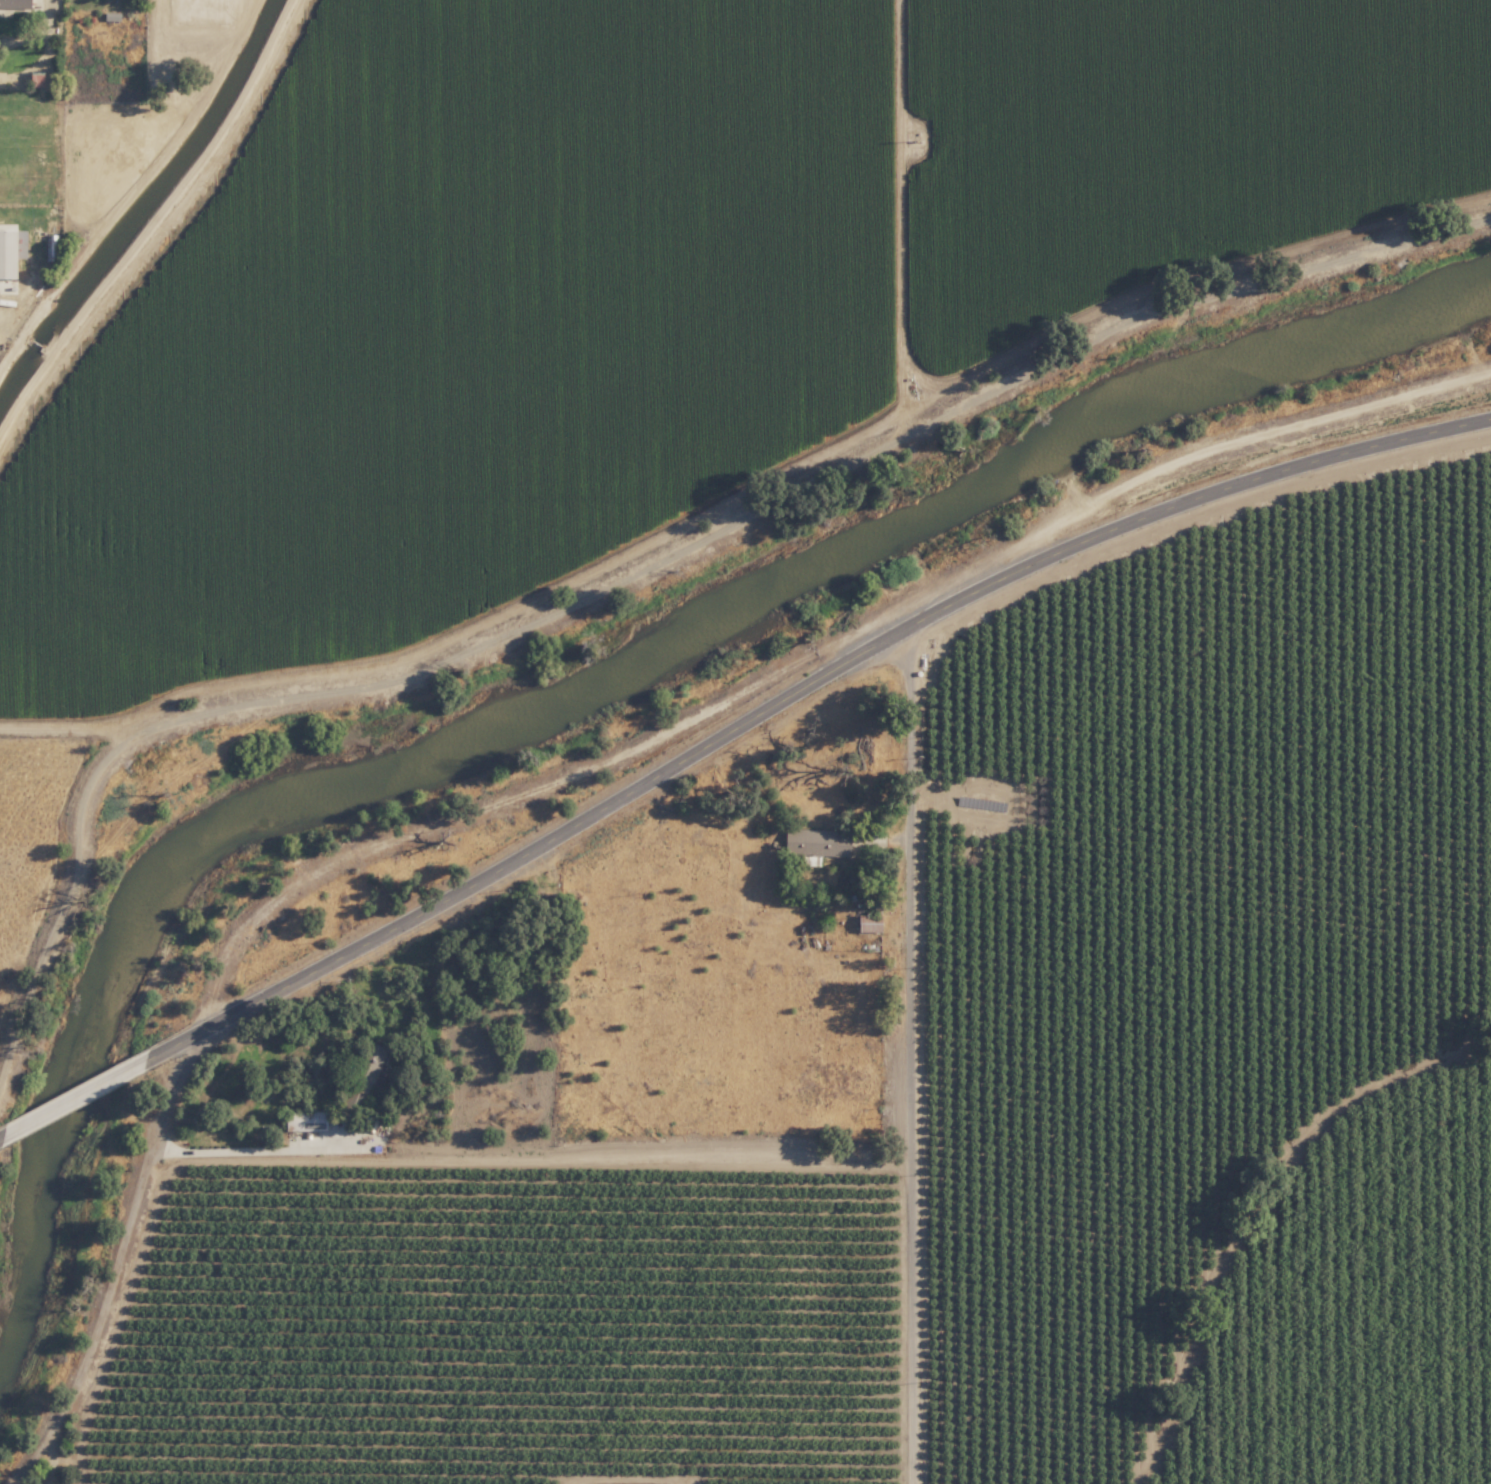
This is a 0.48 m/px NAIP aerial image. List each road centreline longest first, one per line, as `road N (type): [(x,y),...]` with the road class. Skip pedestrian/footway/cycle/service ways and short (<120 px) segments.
road 1 (tertiary): [(1490,417),(1317,459),(1055,551),(852,658),(453,905),(145,1058)]
road 2 (residential): [(920,1483),(924,1156),(907,626)]
road 3 (track): [(1139,1483),(1220,1270),(1293,1147),(1351,1096),(1490,1037)]
road 4 (residential): [(200,1029),(170,1079),(95,1338),(18,1483)]
road 5 (tertiary): [(145,1058),(0,1135)]

